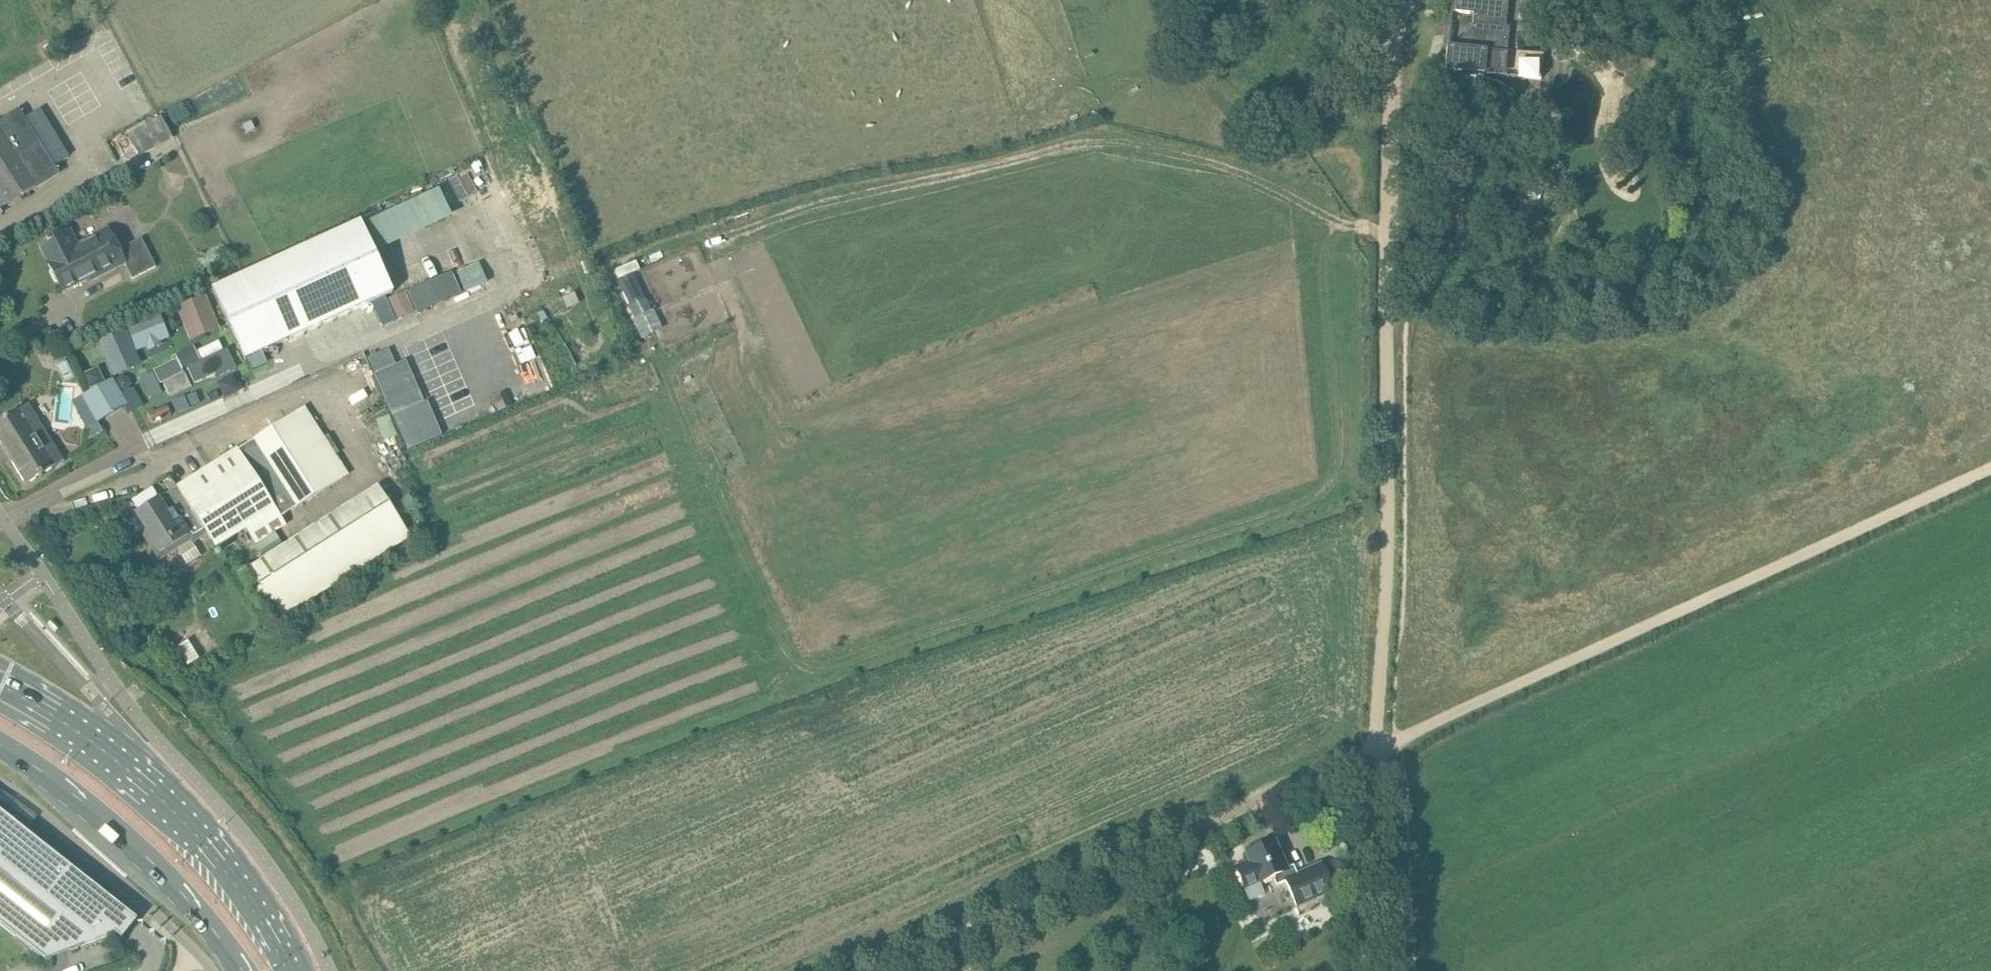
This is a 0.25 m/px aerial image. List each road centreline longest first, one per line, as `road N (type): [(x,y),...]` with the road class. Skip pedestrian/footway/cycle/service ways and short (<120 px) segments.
road 1 (unclassified): [(1387,0),(1384,581),(1367,970)]
road 2 (track): [(1395,740),(1990,468)]
road 3 (track): [(871,970),(1395,740)]
road 4 (primary): [(294,970),(238,877),(170,801),(105,744),(0,679)]
road 5 (primary): [(0,747),(116,829),(245,970)]

